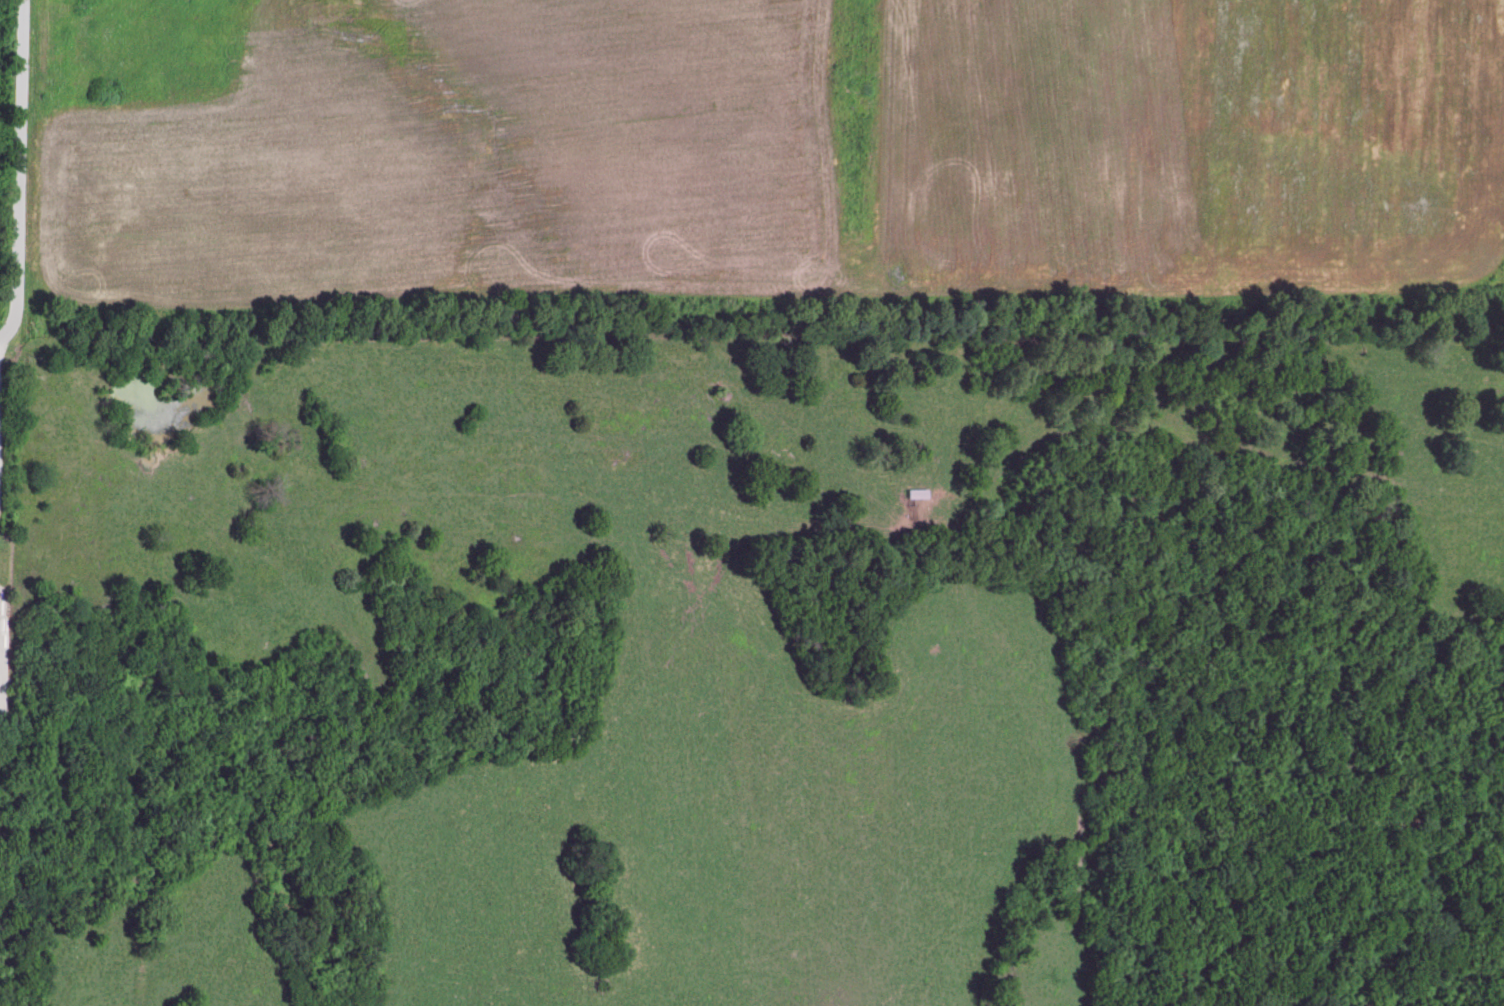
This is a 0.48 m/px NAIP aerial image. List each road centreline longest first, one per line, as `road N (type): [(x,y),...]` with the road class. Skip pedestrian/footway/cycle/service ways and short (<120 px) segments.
road 1 (residential): [(0,338),(12,322),(24,0)]

